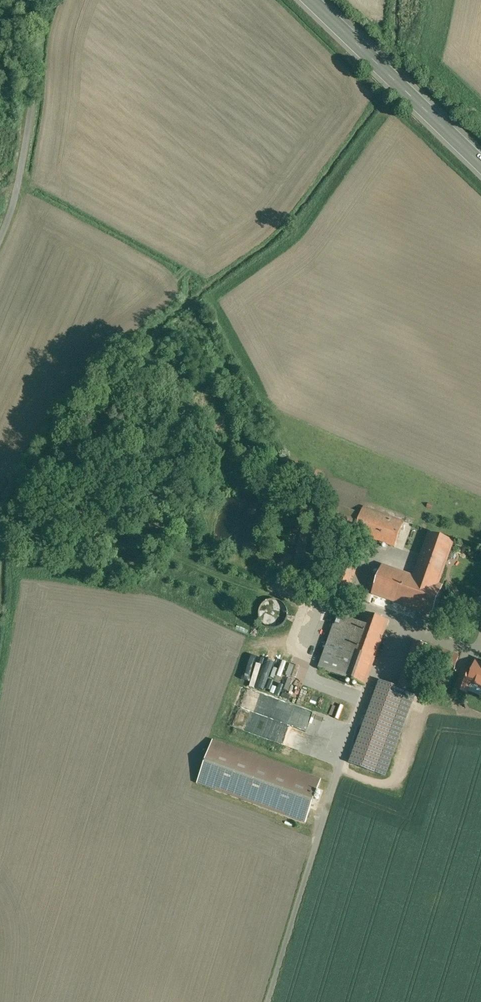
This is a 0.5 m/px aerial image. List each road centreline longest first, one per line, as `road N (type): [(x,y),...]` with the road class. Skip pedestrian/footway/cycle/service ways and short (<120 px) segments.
road 1 (secondary): [(311,0),(480,164)]

